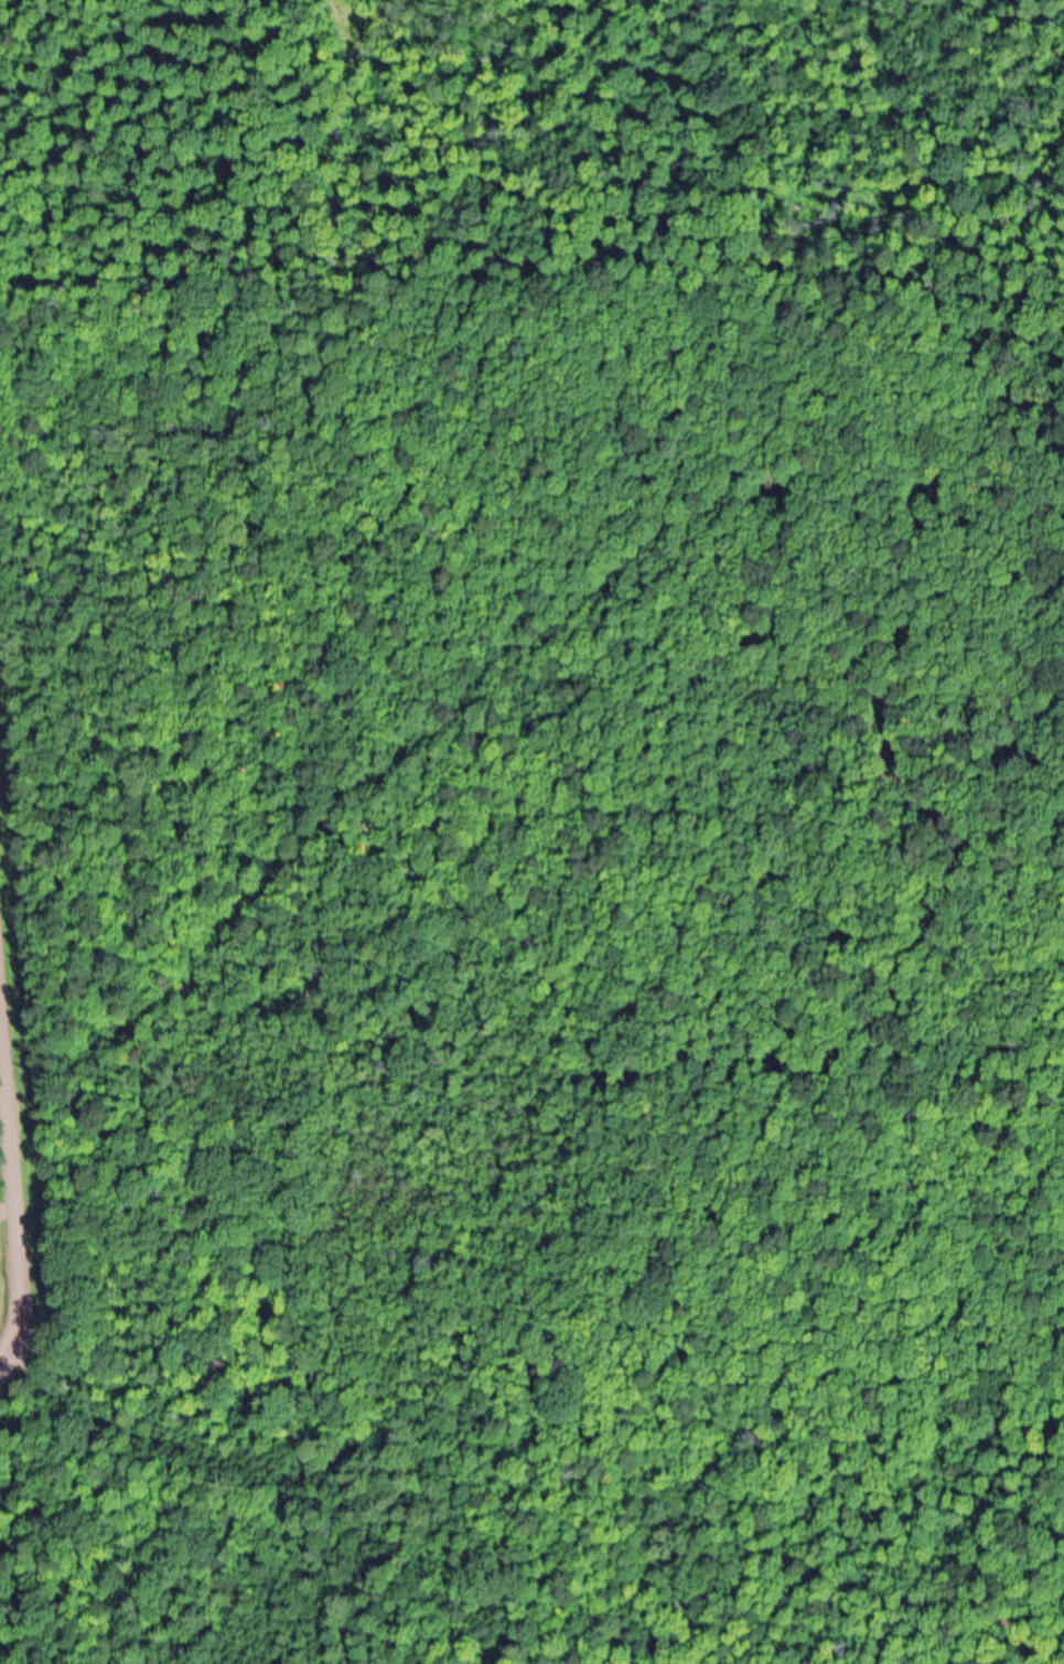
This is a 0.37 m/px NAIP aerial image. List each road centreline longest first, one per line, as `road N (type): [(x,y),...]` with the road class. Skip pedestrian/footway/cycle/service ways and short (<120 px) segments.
road 1 (residential): [(0,1355),(8,1353),(29,1244),(0,822)]

